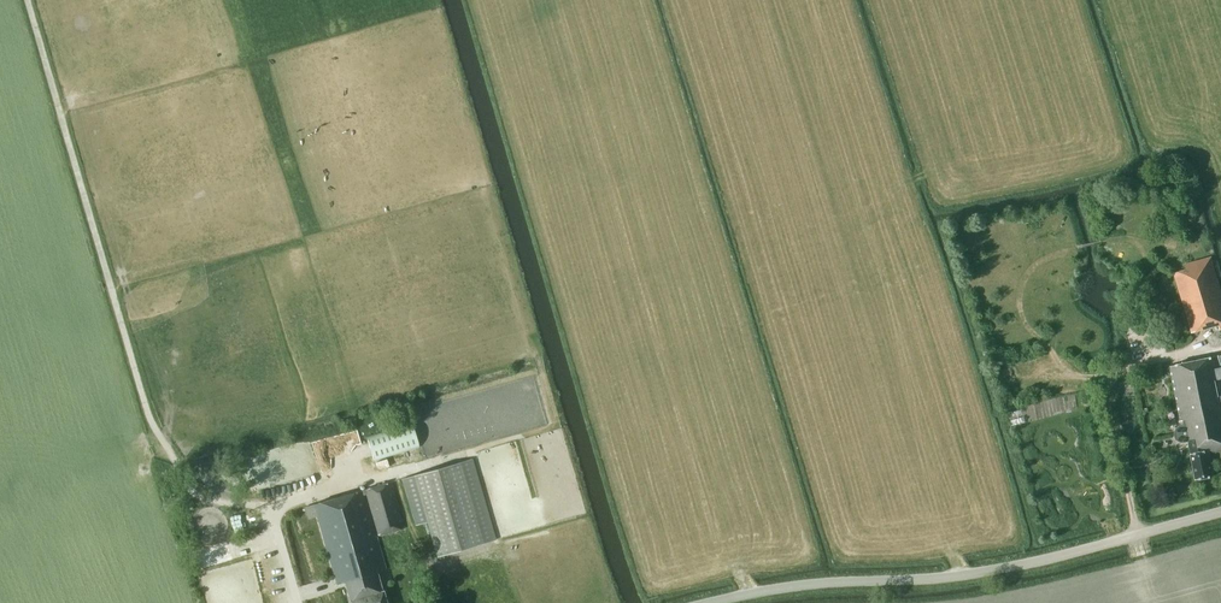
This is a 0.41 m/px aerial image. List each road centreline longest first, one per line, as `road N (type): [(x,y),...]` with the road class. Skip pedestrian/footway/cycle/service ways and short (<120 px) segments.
road 1 (unclassified): [(706,602),(829,582),(972,575),(1220,512)]
road 2 (track): [(1137,534),(1108,402),(1113,382),(1095,376)]

